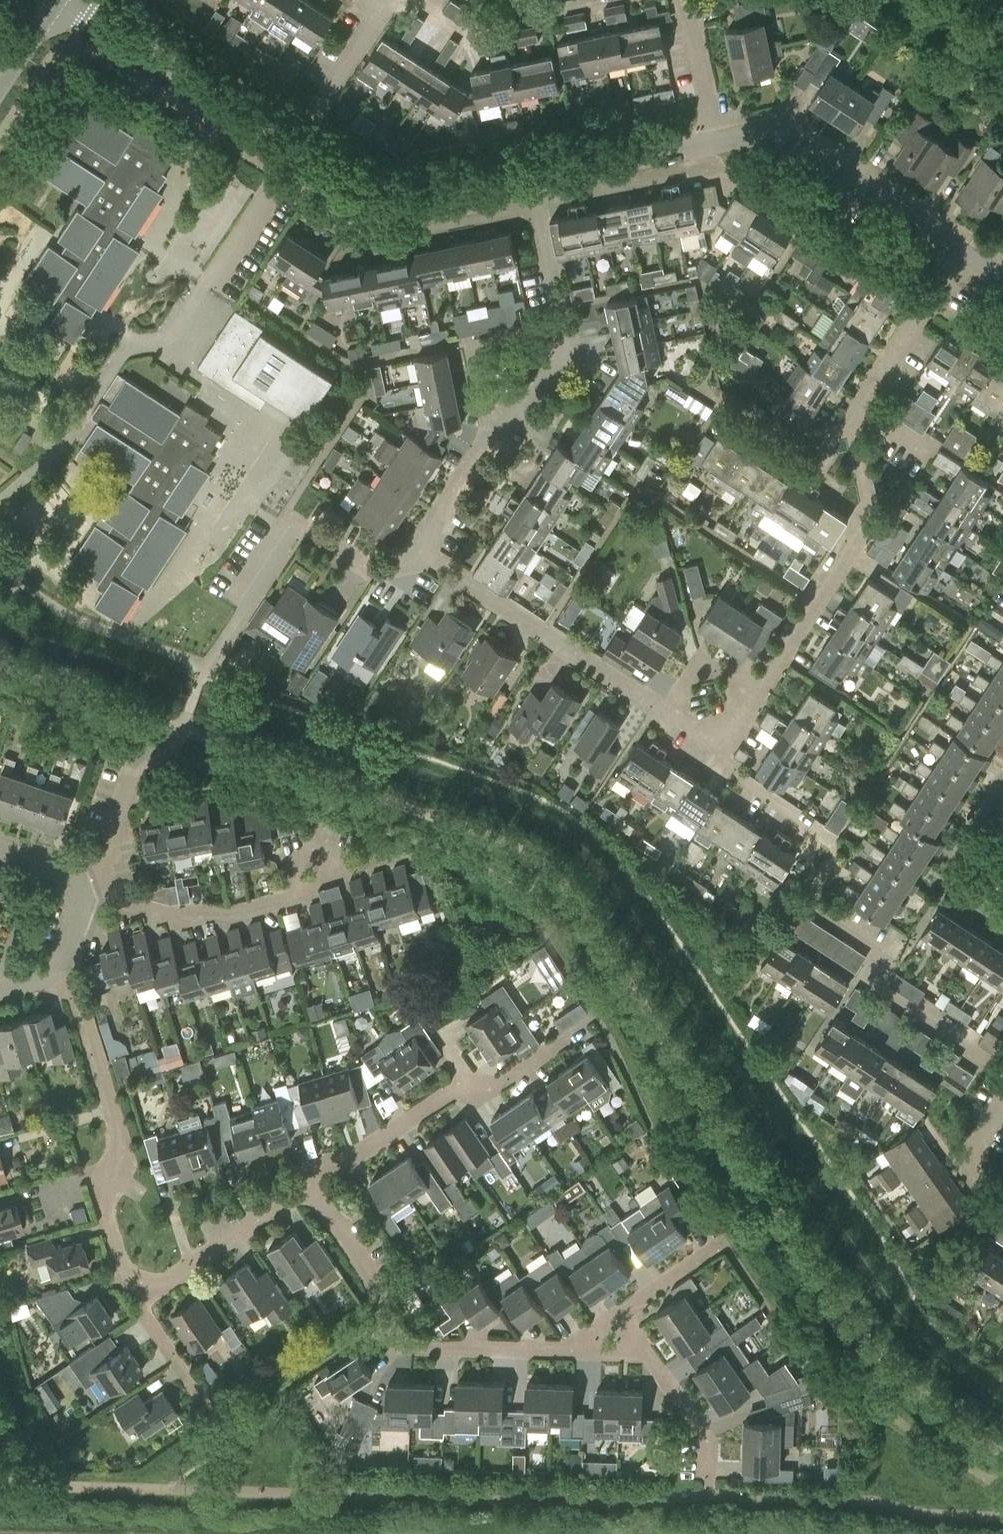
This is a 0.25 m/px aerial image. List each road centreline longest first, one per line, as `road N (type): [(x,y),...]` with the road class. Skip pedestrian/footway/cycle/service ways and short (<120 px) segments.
road 1 (residential): [(579,1351),(417,1348),(399,1340),(374,1282),(307,1189)]
road 2 (residential): [(148,1281),(126,1276),(103,1194),(121,1148),(72,981),(58,973)]
road 3 (residential): [(846,423),(867,510),(749,691)]
road 4 (residential): [(307,1189),(432,1104),(491,1089),(568,1039)]
road 5 (residential): [(665,713),(418,550)]
road 6 (residential): [(1002,1070),(874,984),(876,955),(794,900)]
road 7 (residential): [(713,141),(777,139),(797,148),(956,255)]
road 8 (residential): [(66,0),(295,152)]
road 9 (residential): [(418,550),(473,459),(541,389),(565,349),(560,327)]
road 10 (residential): [(418,550),(410,563),(370,569),(300,520),(242,613)]
road 11 (residential): [(295,152),(385,202),(527,181)]
road 12 (residential): [(527,181),(713,141)]
road 13 (residential): [(148,1281),(167,1285),(307,1189)]
road 14 (residential): [(0,849),(78,876),(85,897),(58,973)]
road 15 (residential): [(956,255),(858,405)]
road 16 (residential): [(295,152),(388,7)]
road 17 (residential): [(725,399),(819,460),(846,423)]
road 18 (residential): [(560,327),(527,181)]
road 19 (residential): [(675,0),(694,27),(713,141)]
road 20 (residential): [(815,830),(717,767),(713,744)]
road 21 (residential): [(1002,1206),(974,1186),(969,1157),(1002,1101)]
road 22 (residential): [(665,713),(701,658),(749,691)]

